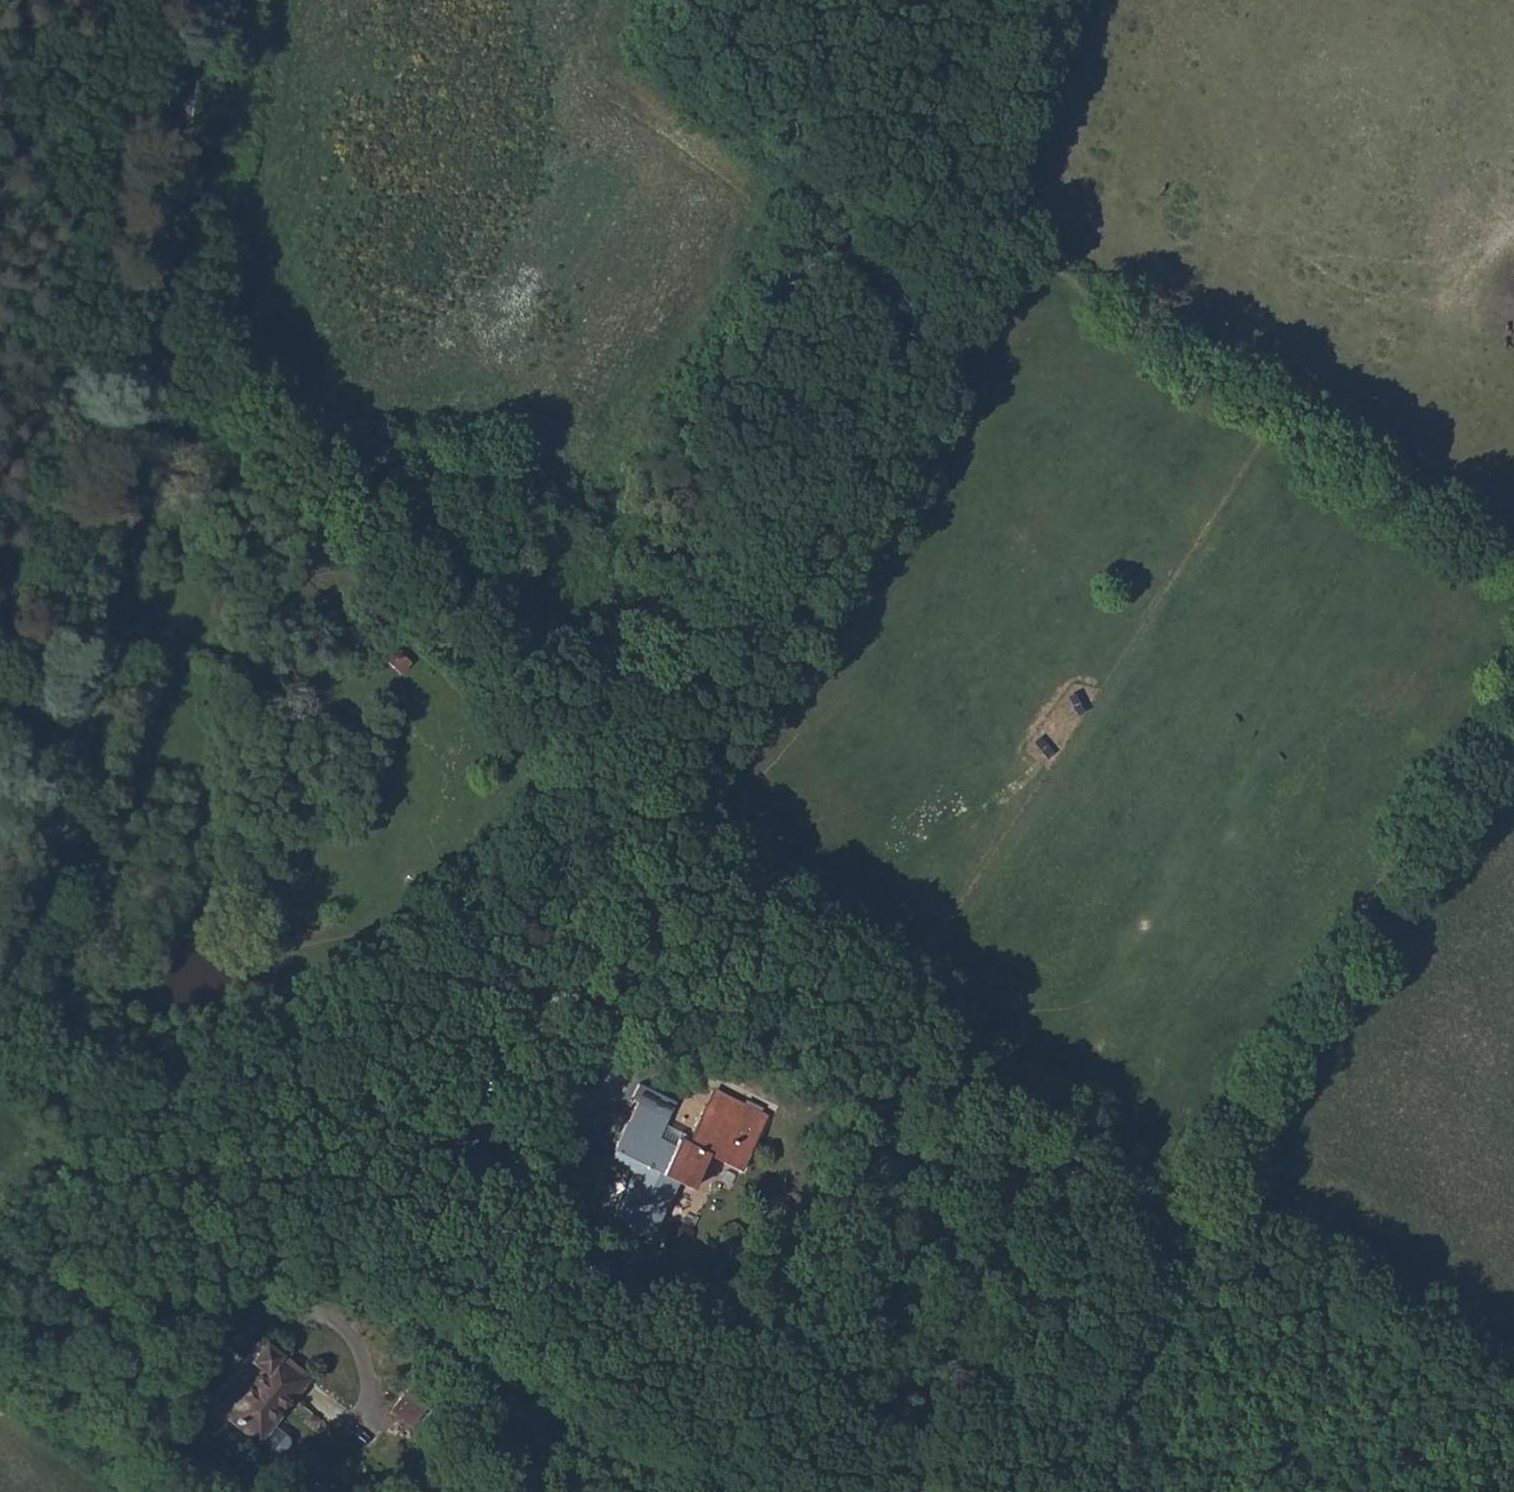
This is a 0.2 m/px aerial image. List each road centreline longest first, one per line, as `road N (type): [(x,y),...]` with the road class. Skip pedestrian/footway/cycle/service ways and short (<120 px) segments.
road 1 (unclassified): [(202,0),(96,663),(48,825),(0,923)]

